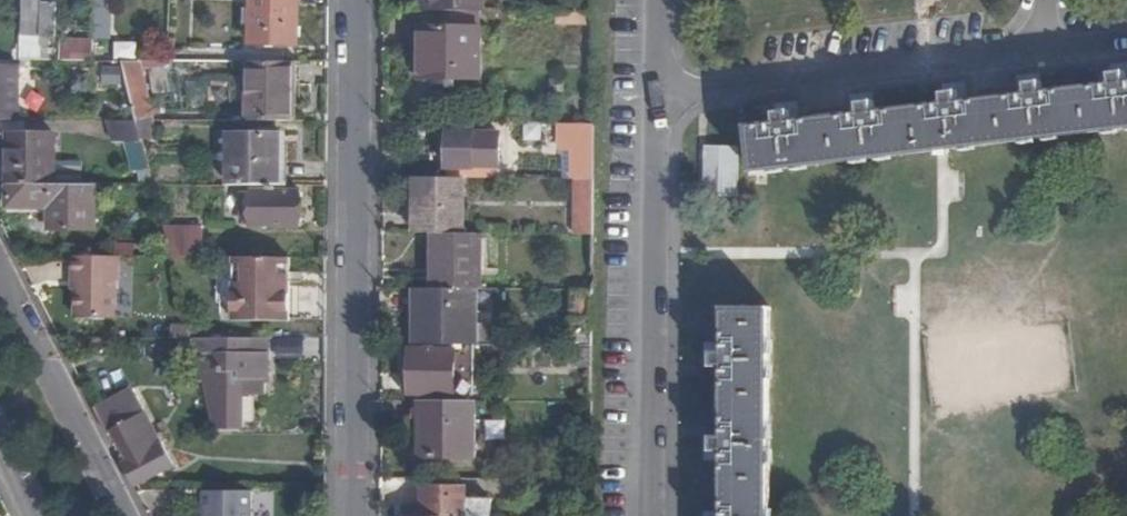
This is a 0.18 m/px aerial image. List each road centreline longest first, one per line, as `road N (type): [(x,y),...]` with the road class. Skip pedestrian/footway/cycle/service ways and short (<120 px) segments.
road 1 (residential): [(352,515),(353,0)]
road 2 (residential): [(1126,42),(656,95)]
road 3 (residential): [(648,515),(656,95)]
road 4 (residential): [(124,515),(0,273)]

